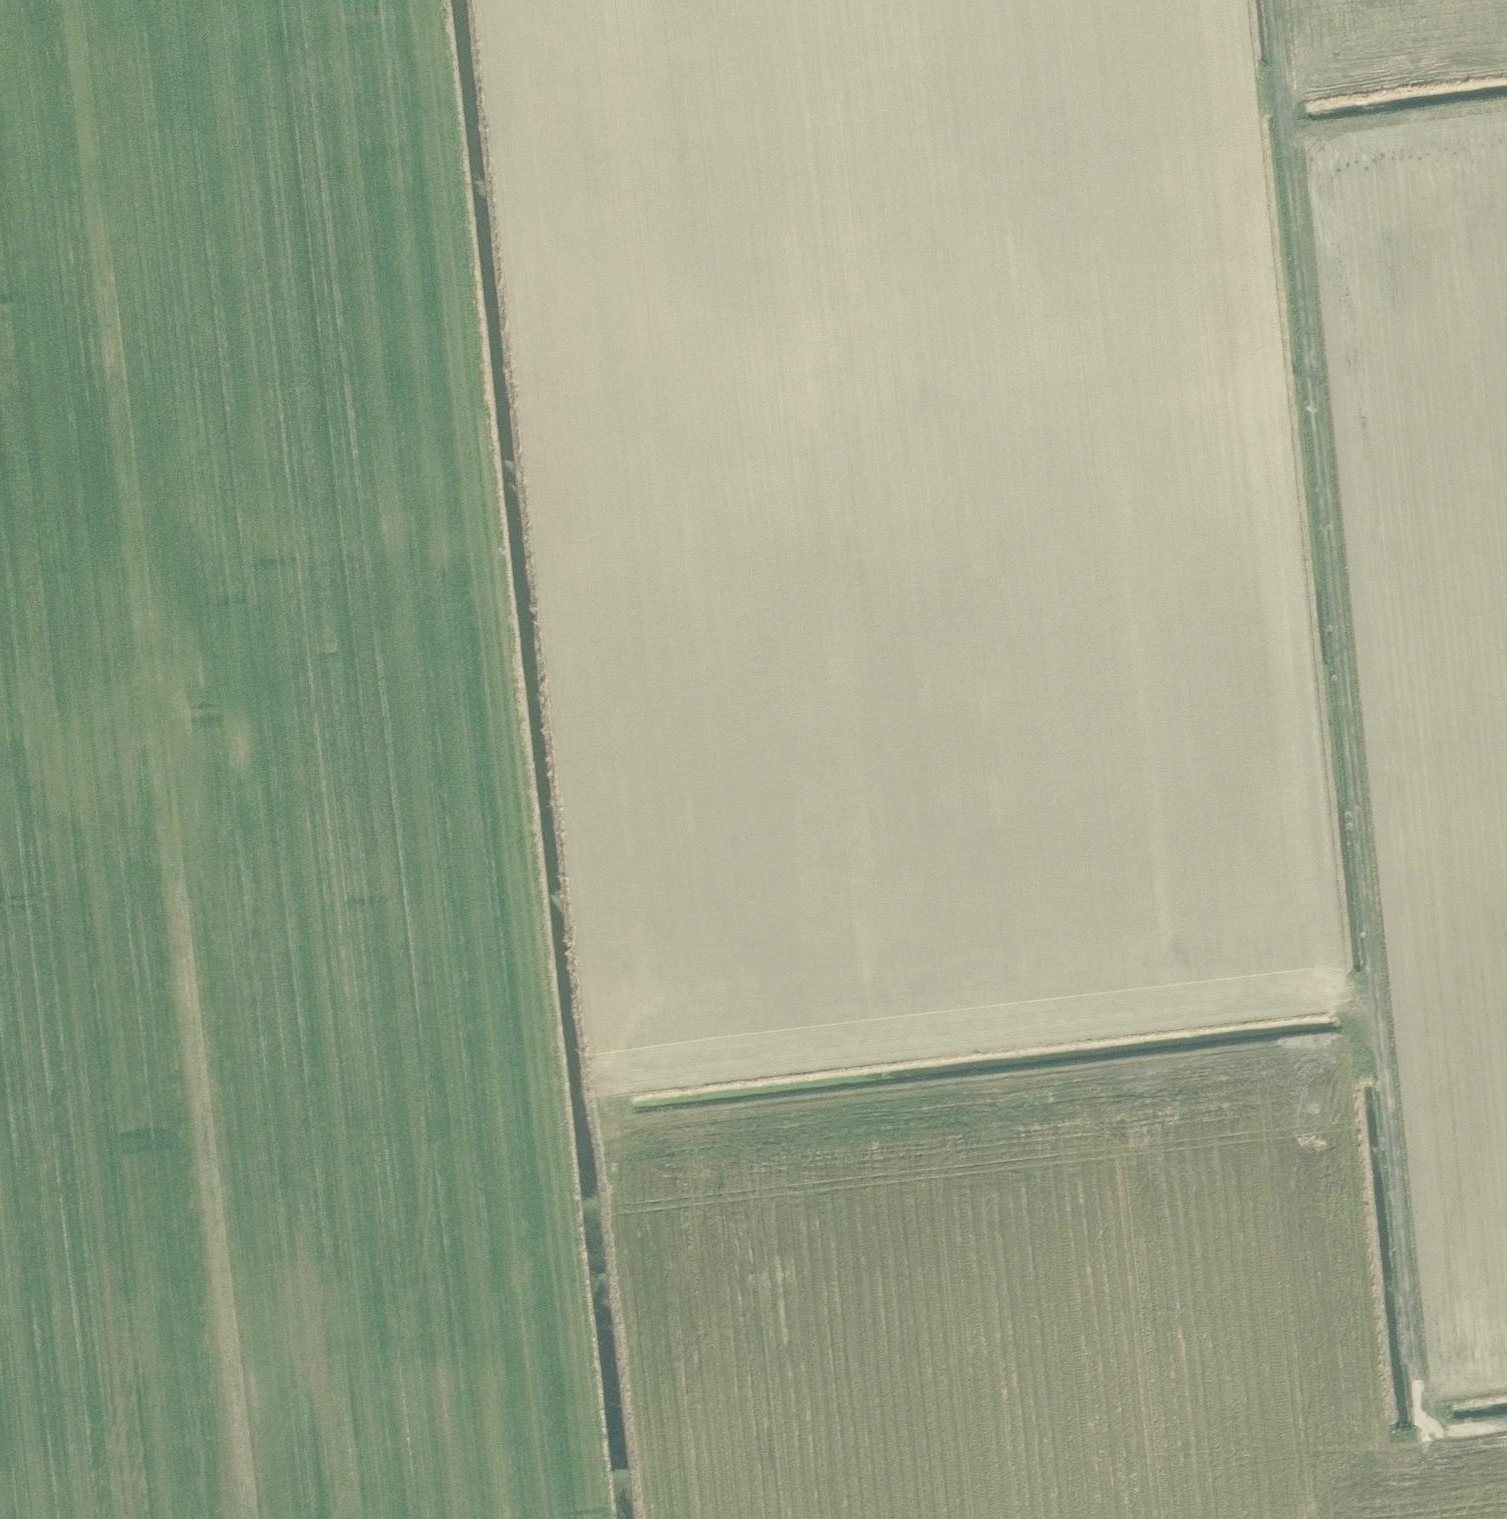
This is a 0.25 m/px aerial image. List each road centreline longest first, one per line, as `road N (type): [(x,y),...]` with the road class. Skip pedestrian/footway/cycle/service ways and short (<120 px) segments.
road 1 (track): [(1274,0),(1420,1409),(1429,1435)]

